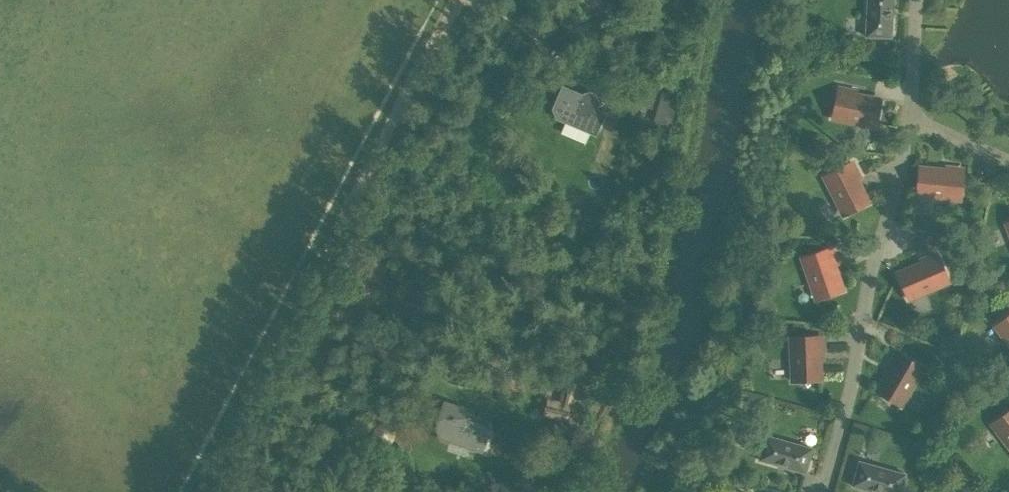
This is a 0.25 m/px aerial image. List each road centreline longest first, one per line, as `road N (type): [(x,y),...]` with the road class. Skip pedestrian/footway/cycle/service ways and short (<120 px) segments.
road 1 (track): [(199,491),(459,0)]

